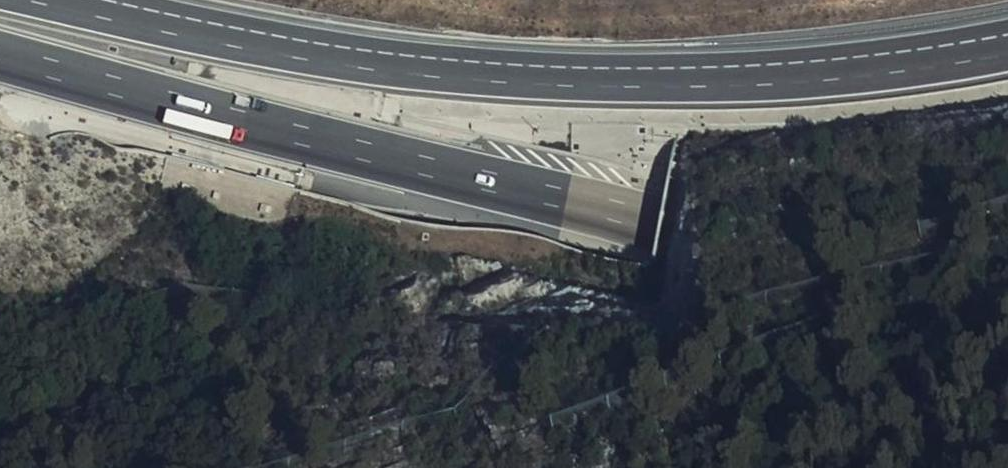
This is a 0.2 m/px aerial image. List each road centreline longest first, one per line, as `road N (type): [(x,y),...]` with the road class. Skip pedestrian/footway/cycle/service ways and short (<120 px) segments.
road 1 (motorway): [(0,55),(562,195),(775,229),(1007,243)]
road 2 (motorway): [(1007,46),(815,75),(561,78),(270,45),(66,0)]

